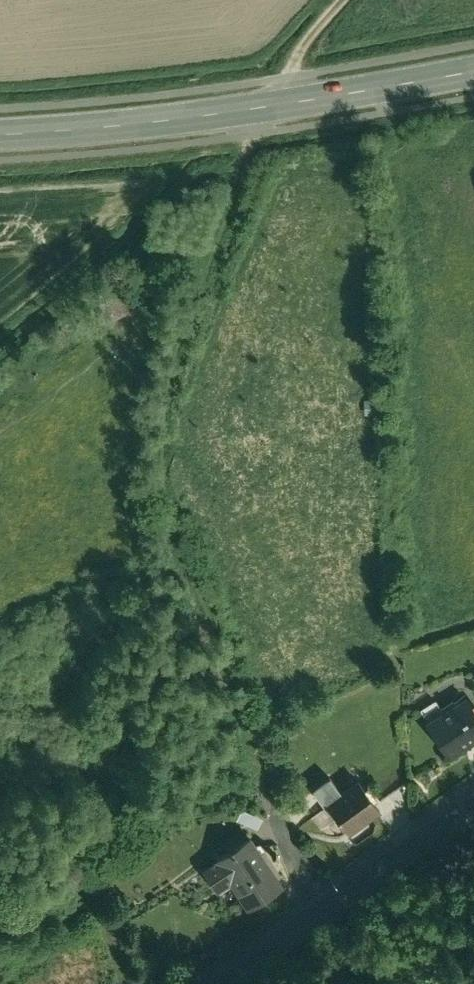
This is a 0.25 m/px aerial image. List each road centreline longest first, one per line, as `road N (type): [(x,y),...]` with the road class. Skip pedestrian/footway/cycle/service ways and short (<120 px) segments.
road 1 (track): [(256,113),(164,408),(160,445),(174,542),(273,818)]
road 2 (primary): [(473,75),(274,111),(0,138)]
road 3 (track): [(0,357),(98,273),(173,188),(241,175)]
road 4 (residential): [(228,983),(473,822)]
road 5 (track): [(274,111),(294,56),(339,0)]

